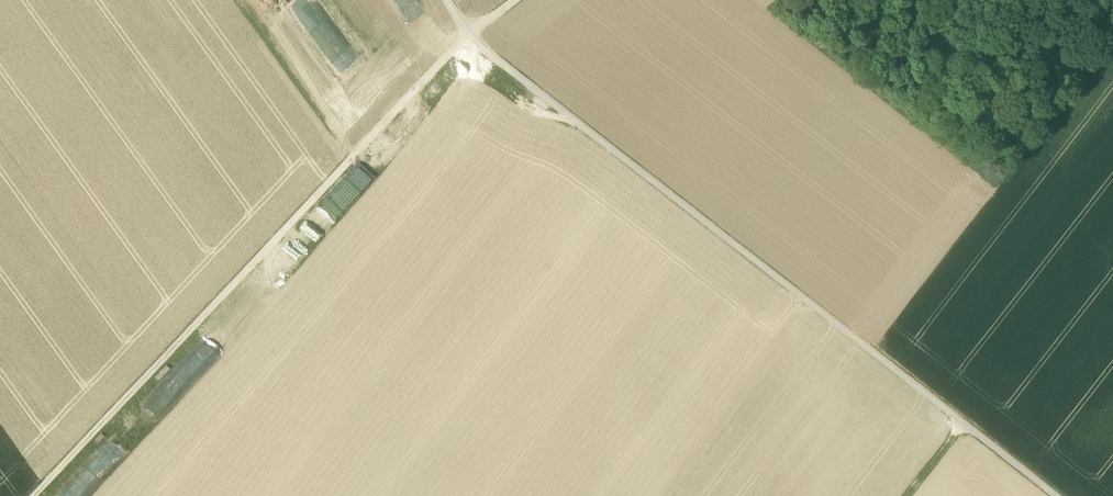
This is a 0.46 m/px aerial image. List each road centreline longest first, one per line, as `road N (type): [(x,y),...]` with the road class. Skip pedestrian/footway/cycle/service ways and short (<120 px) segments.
road 1 (track): [(445,0),(466,35),(1056,495)]
road 2 (track): [(35,495),(466,35)]

